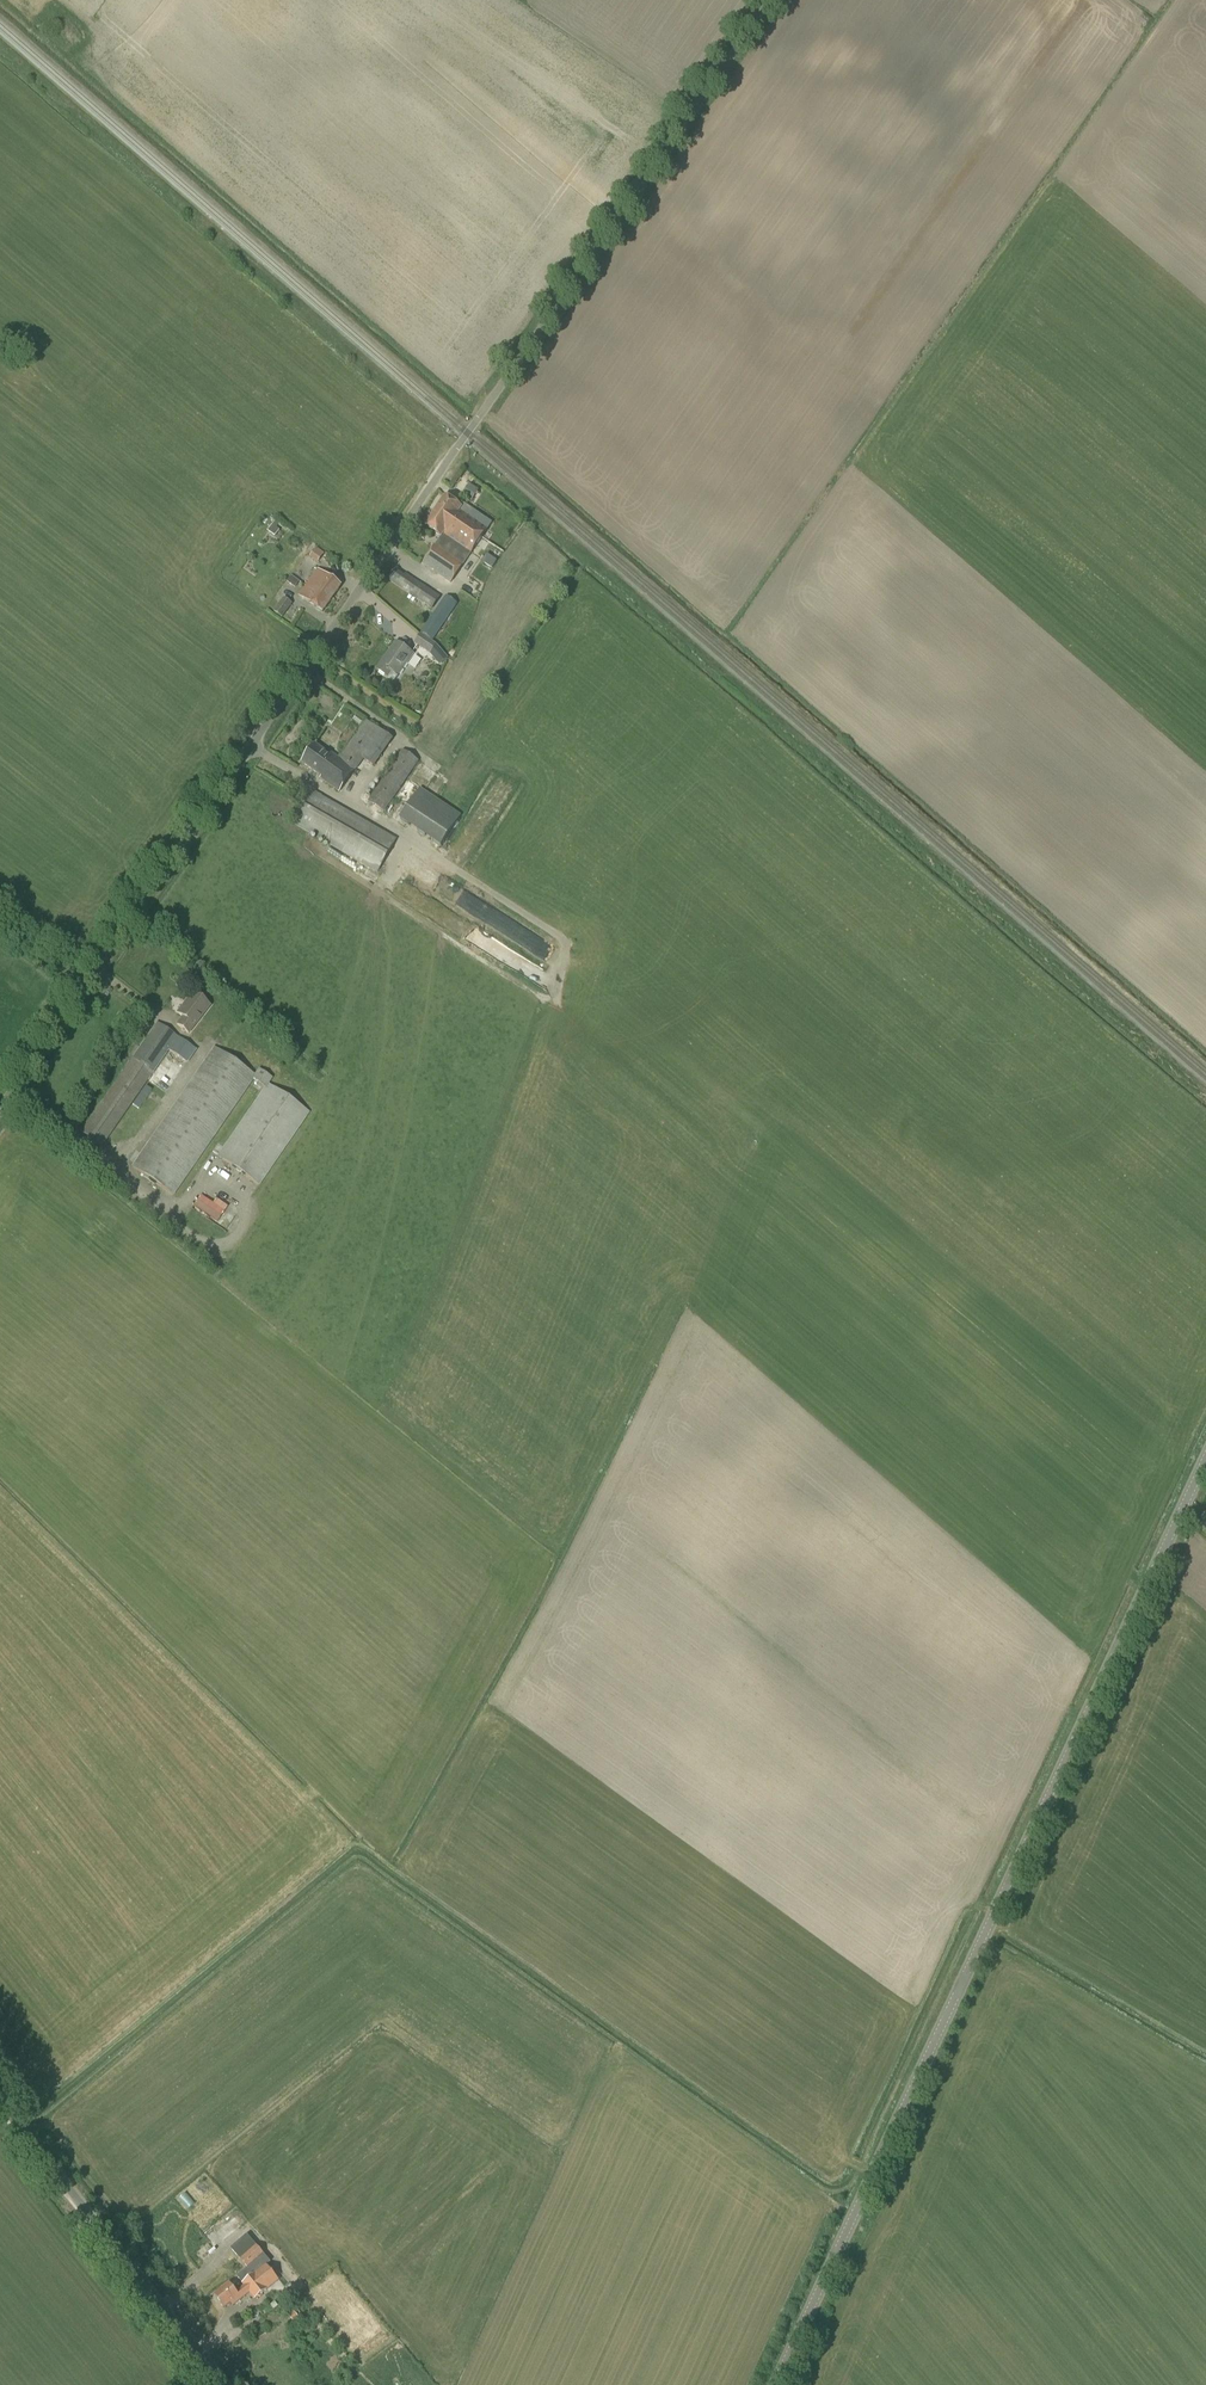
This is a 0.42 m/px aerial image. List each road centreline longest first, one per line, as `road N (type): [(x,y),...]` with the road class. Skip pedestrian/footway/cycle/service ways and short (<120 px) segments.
road 1 (unclassified): [(0,1106),(773,0)]
road 2 (tertiary): [(774,2384),(1205,1456)]
road 3 (unclassified): [(225,2384),(0,2104)]

